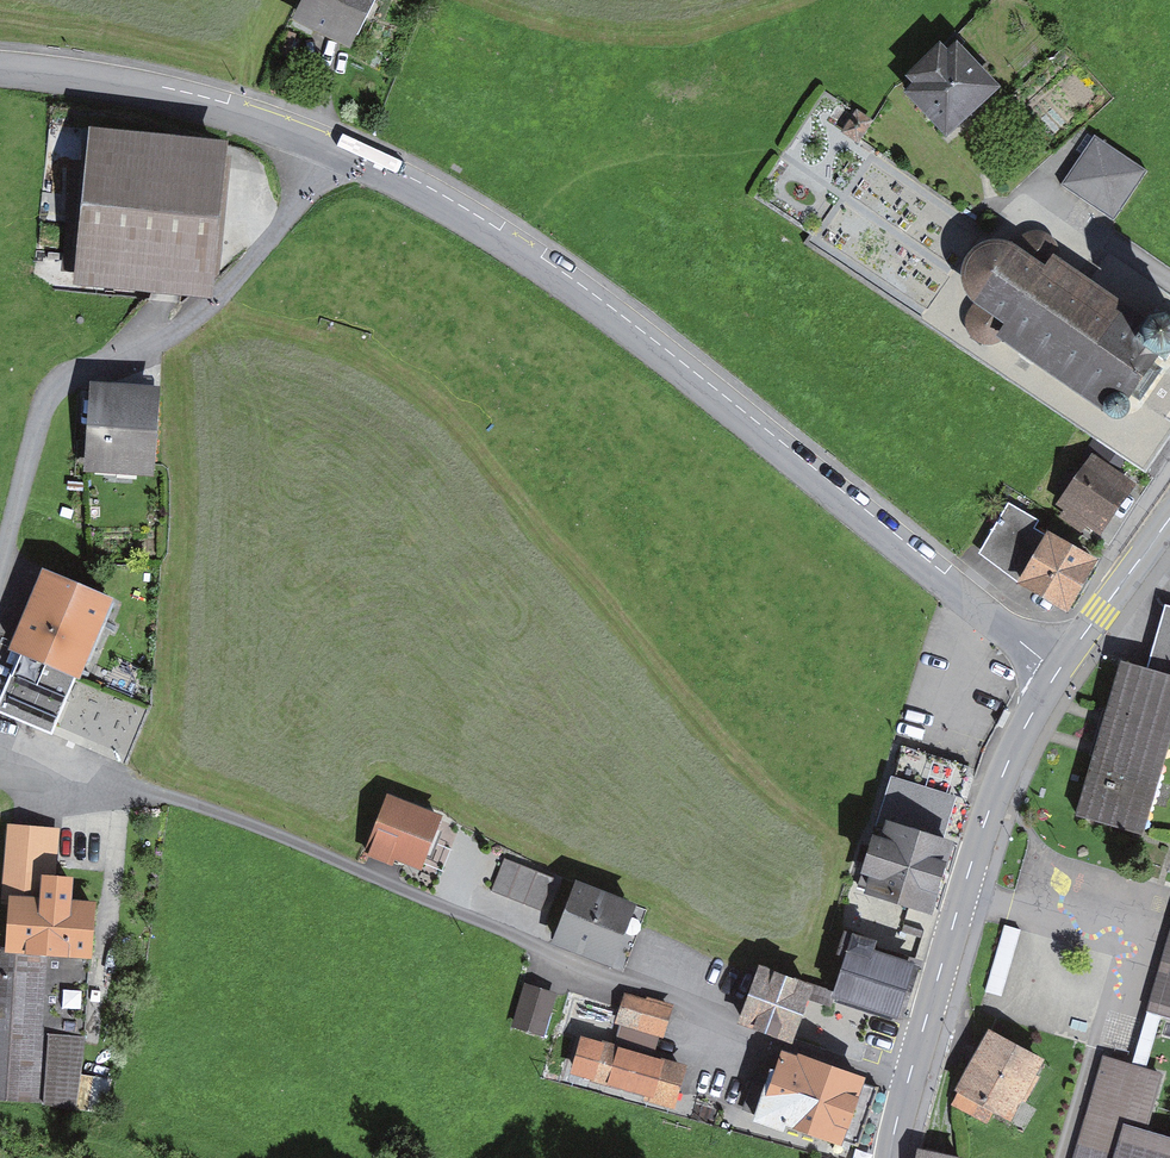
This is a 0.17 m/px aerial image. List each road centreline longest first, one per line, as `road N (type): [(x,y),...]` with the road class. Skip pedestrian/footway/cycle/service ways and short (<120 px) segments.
road 1 (residential): [(905,1087),(674,1003),(272,820),(22,749),(0,730)]
road 2 (unclassified): [(1057,672),(497,241),(326,149)]
road 3 (residential): [(0,558),(47,398),(75,371),(161,338),(220,295),(299,204),(326,149)]
road 4 (tertiary): [(905,1087),(989,807),(1057,672)]
road 5 (unclassified): [(326,149),(204,103),(0,71)]
road 6 (tertiary): [(1057,672),(1169,517)]

